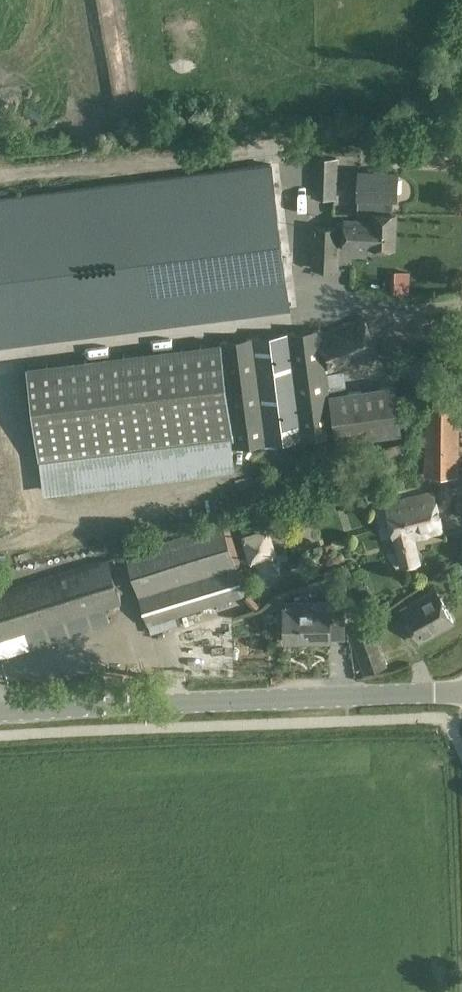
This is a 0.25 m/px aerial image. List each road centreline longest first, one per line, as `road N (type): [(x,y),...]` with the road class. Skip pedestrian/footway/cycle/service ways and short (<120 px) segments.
road 1 (tertiary): [(0,712),(461,691)]

